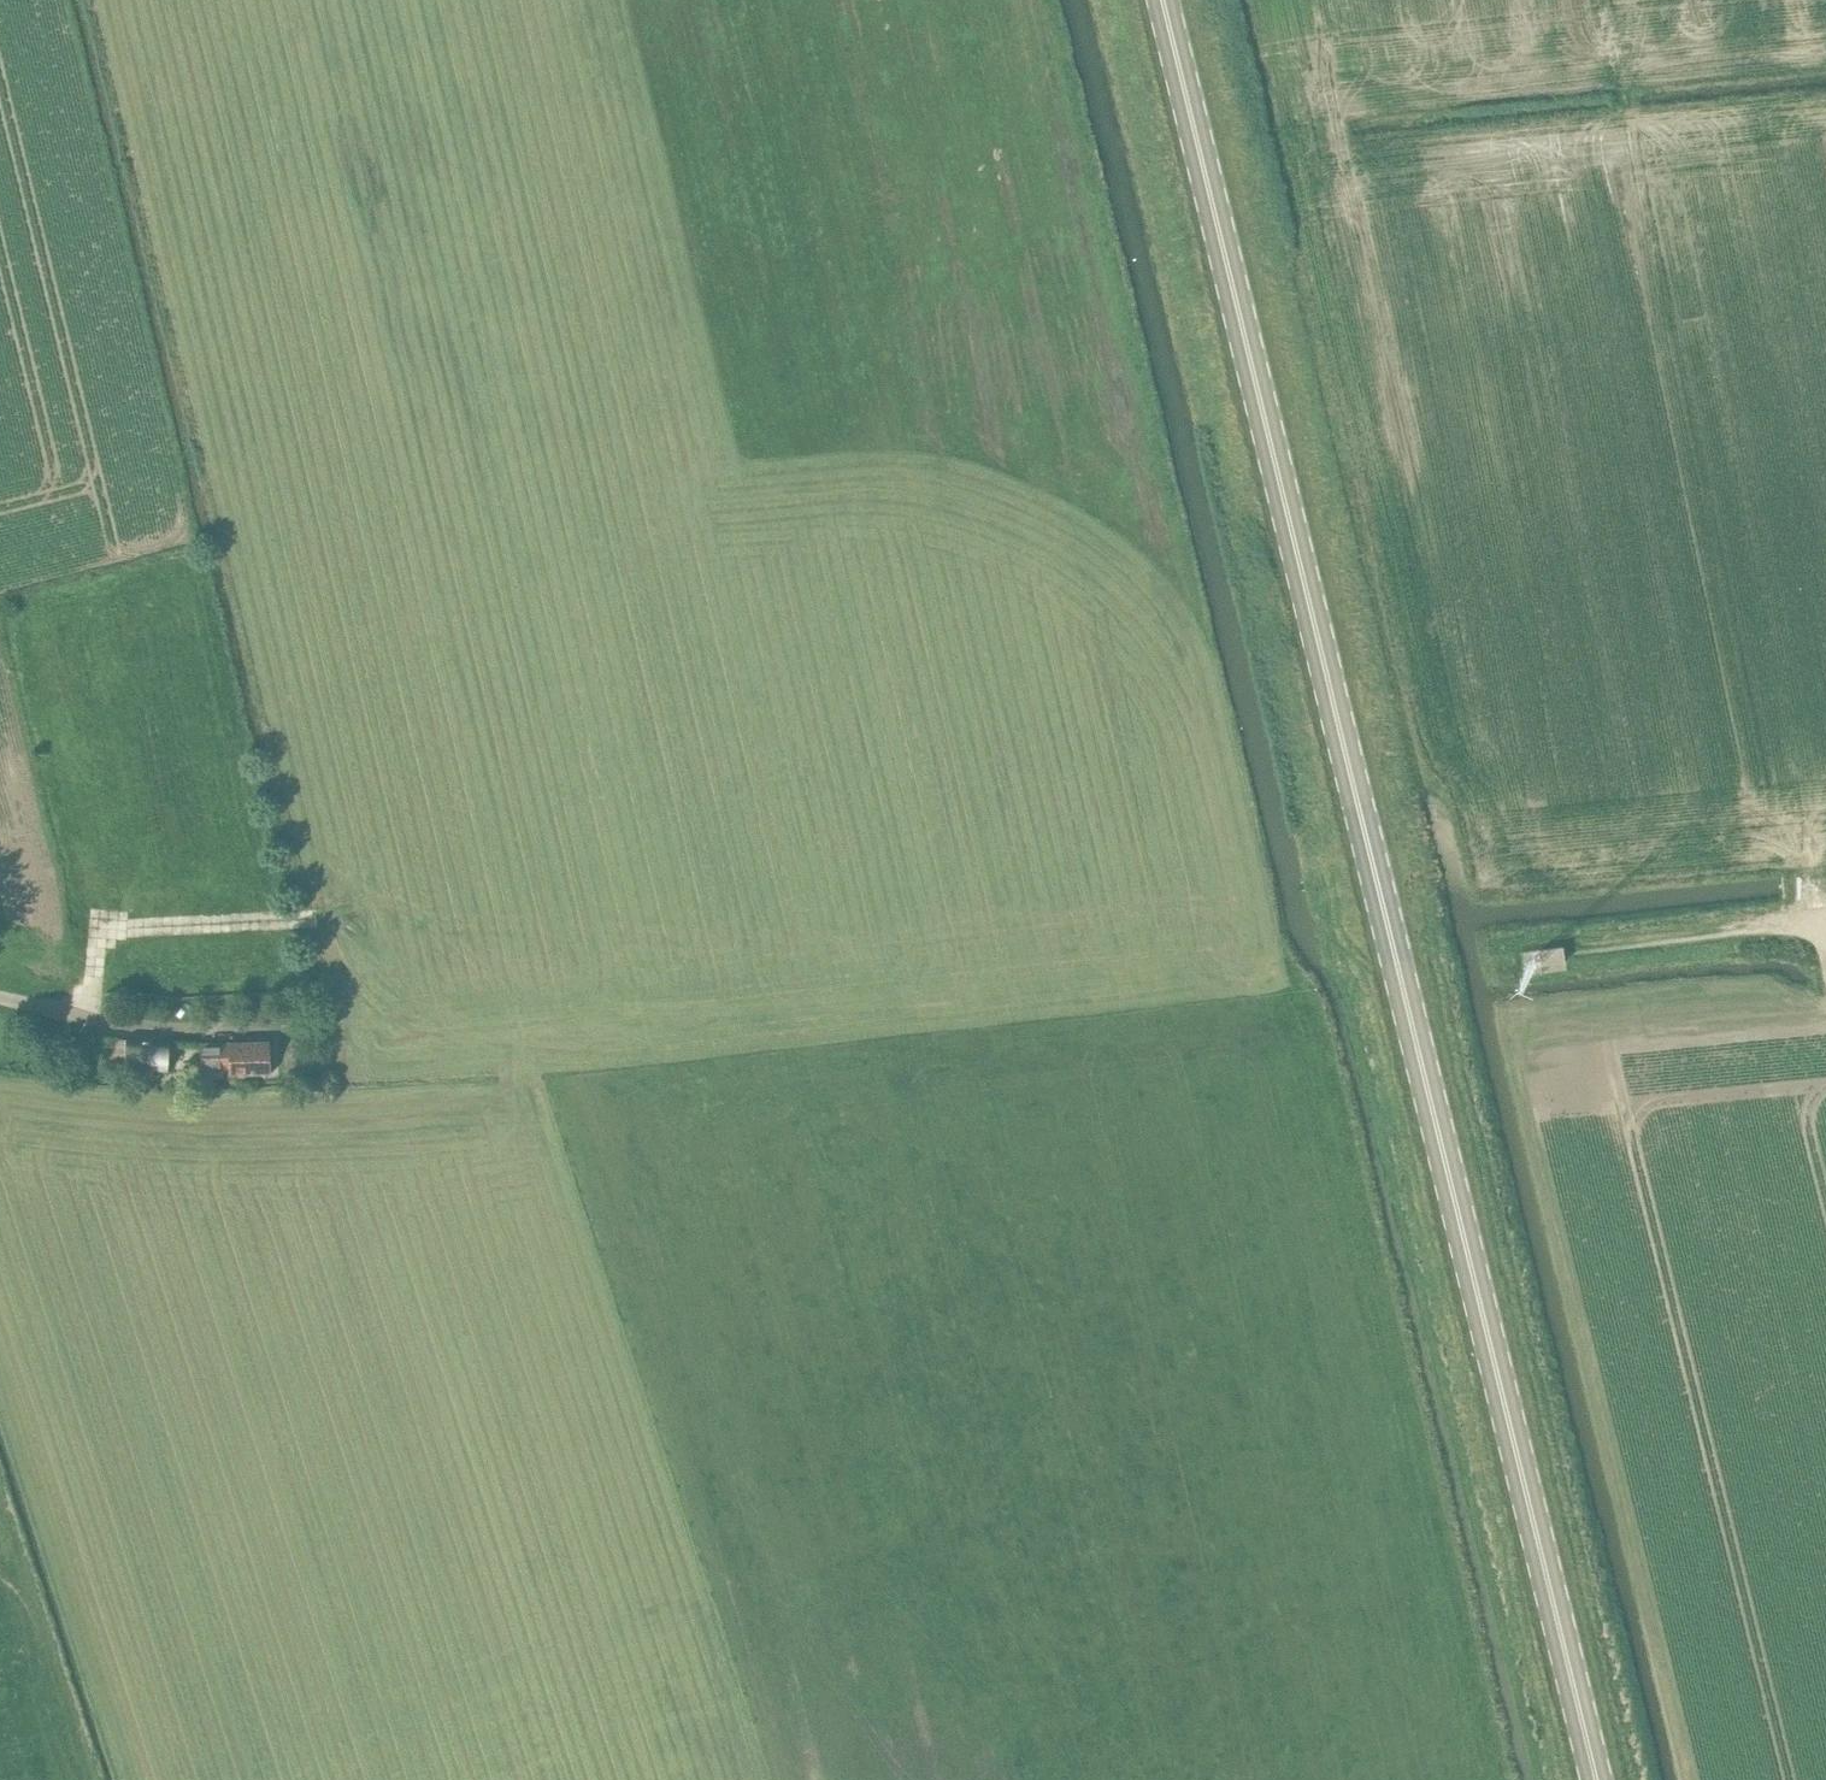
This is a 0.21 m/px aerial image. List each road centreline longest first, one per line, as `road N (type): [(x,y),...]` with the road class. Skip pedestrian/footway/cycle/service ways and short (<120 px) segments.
road 1 (primary): [(1596,1779),(1162,0)]

